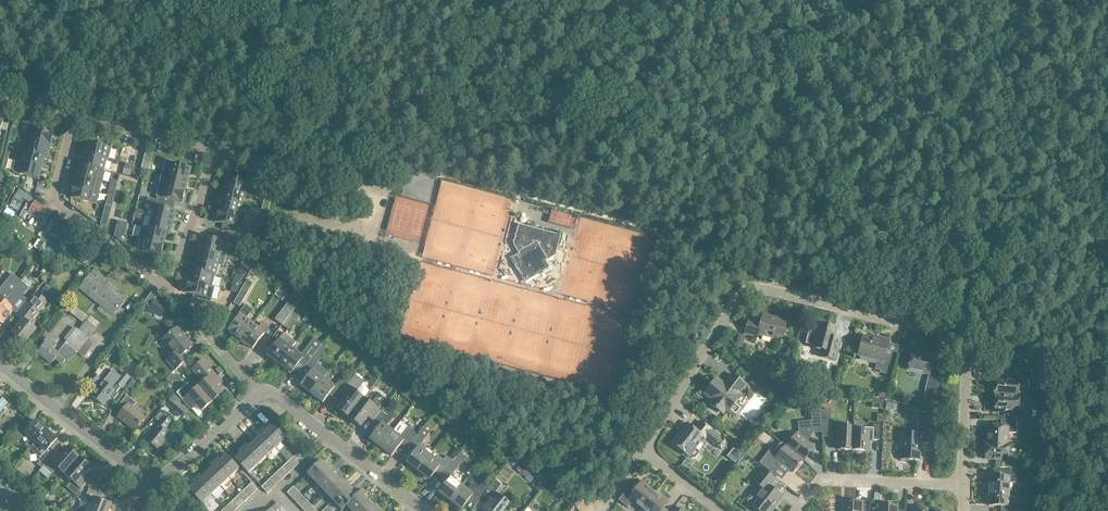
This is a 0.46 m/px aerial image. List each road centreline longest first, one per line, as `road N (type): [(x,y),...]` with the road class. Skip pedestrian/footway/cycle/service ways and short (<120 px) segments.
road 1 (residential): [(961,484),(968,354),(961,340),(758,286),(740,292),(641,452)]
road 2 (unclassified): [(0,96),(386,193)]
road 3 (residential): [(422,510),(274,396),(259,396)]
road 4 (residential): [(149,481),(0,364)]
road 5 (residential): [(961,484),(830,479),(795,510)]
road 6 (residential): [(149,481),(259,396)]

